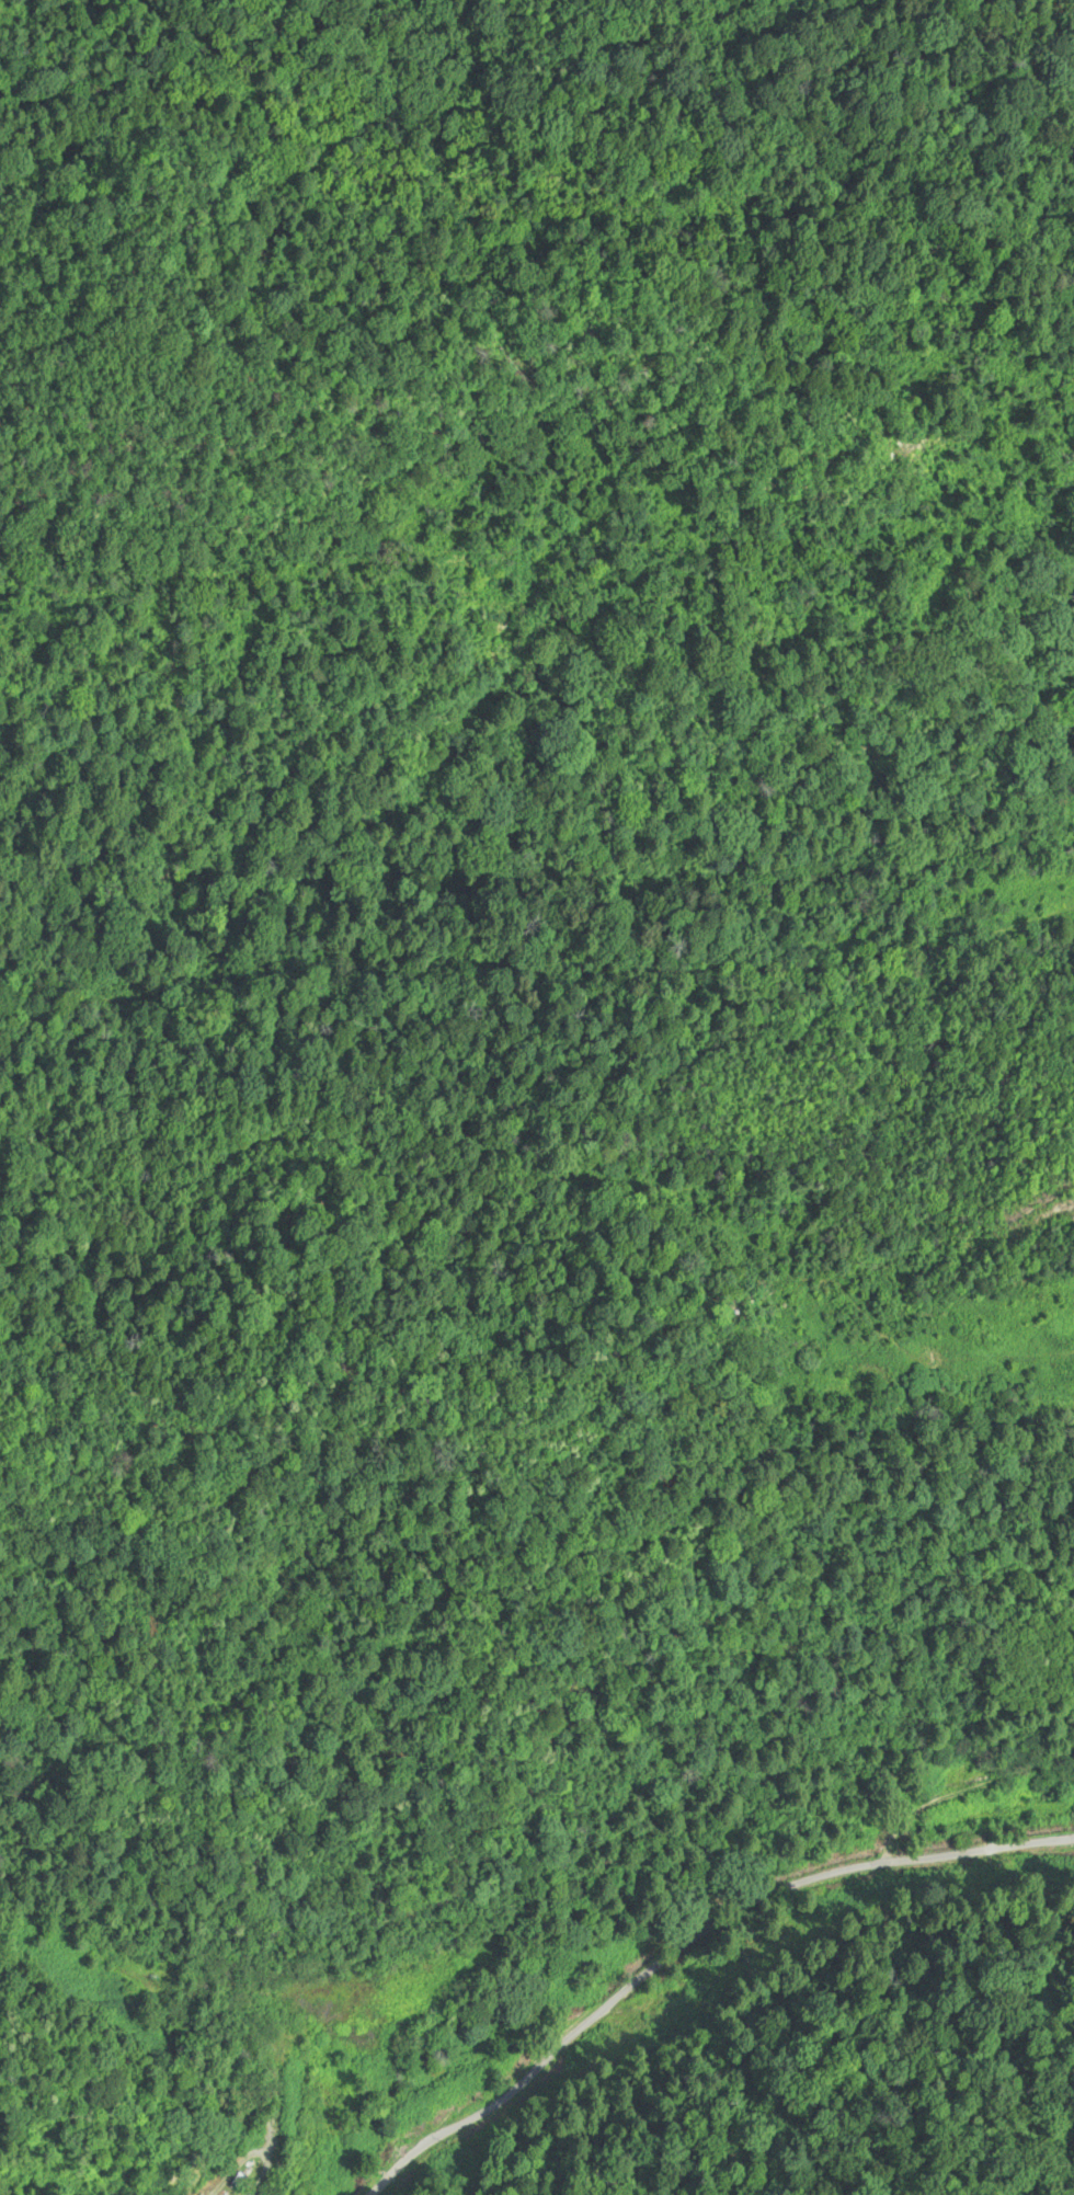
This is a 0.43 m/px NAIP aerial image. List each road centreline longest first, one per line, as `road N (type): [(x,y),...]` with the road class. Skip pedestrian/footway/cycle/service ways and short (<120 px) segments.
road 1 (residential): [(1073,1917),(774,1922),(656,1952),(475,2129),(362,2194)]

